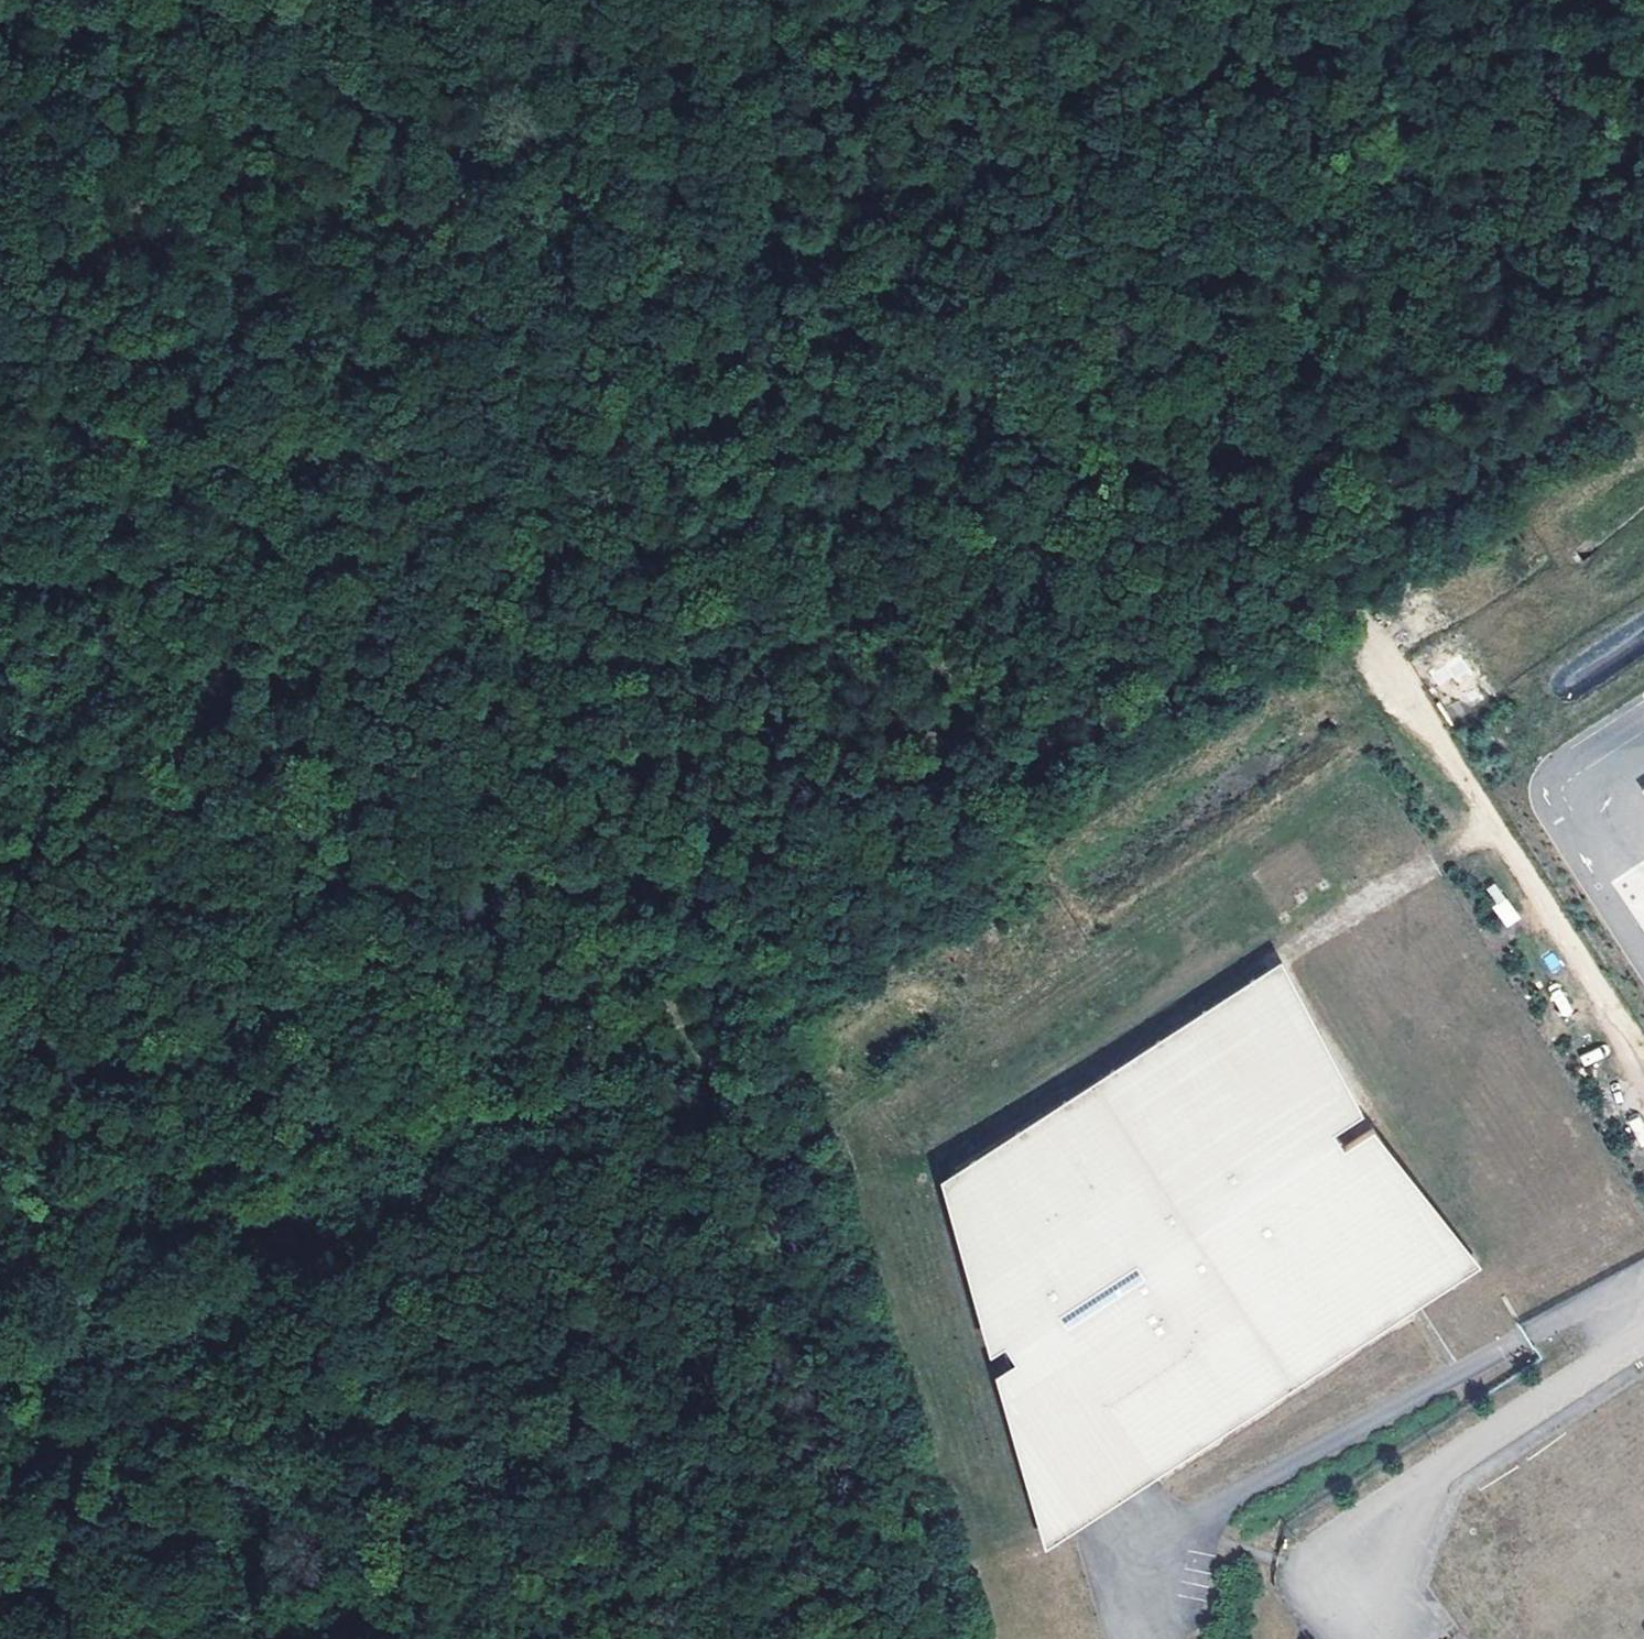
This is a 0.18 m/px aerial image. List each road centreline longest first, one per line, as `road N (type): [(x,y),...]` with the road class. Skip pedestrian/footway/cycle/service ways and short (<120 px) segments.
road 1 (track): [(1387,657),(1643,1068)]
road 2 (unclassified): [(1643,1340),(1398,1503),(1373,1536),(1357,1593)]

